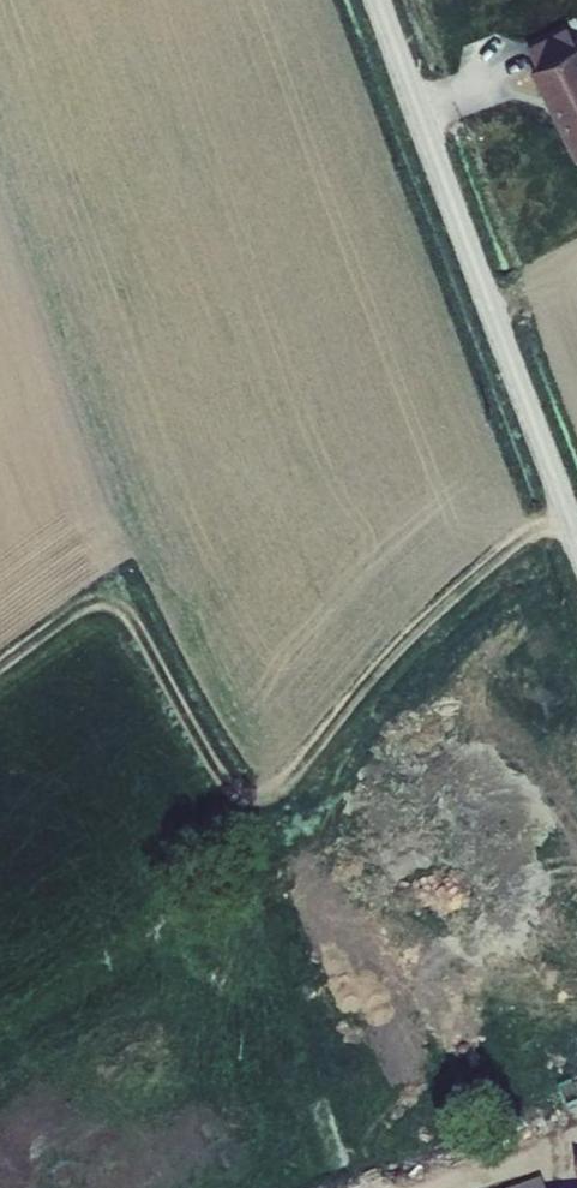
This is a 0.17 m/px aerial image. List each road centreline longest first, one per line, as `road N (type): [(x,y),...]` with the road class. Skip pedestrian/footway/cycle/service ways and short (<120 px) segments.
road 1 (track): [(568,516),(507,556),(413,643),(287,791),(260,799),(232,792),(135,625),(117,608),(86,613),(0,667)]
road 2 (unclassified): [(377,0),(576,540)]

